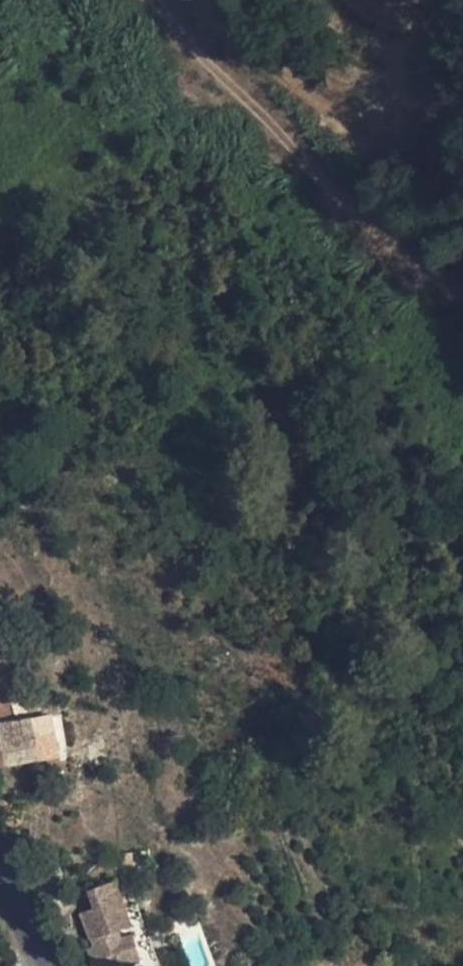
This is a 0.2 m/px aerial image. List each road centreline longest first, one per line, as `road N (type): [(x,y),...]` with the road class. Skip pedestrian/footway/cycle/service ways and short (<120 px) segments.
road 1 (track): [(154,0),(269,124),(462,300)]
road 2 (unclassified): [(0,844),(24,921),(52,965)]

